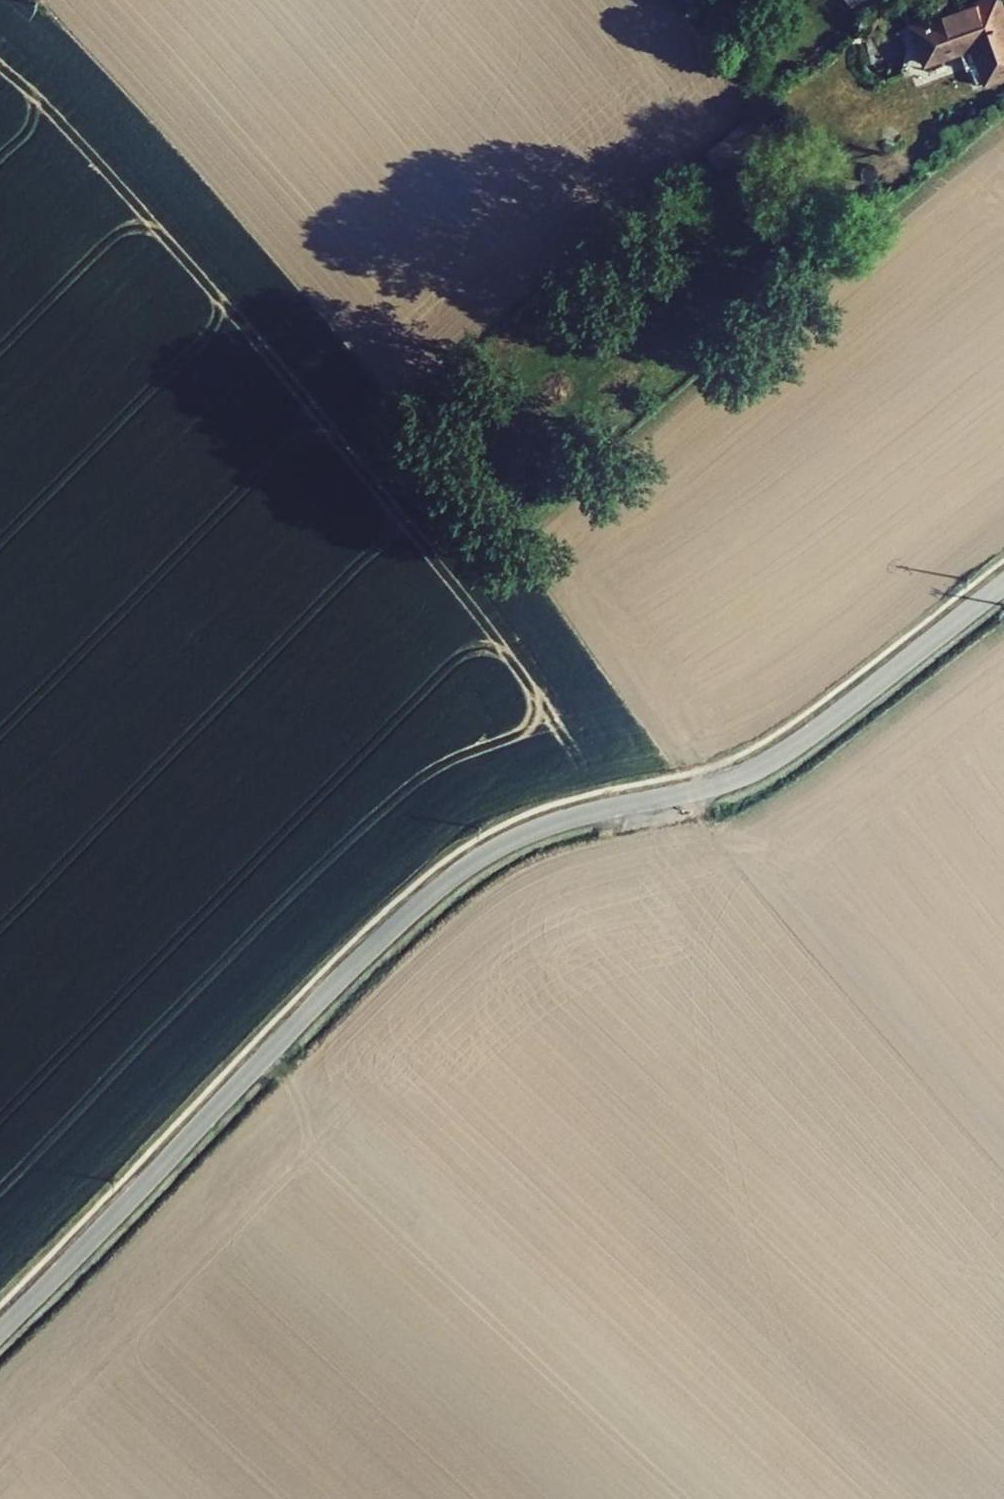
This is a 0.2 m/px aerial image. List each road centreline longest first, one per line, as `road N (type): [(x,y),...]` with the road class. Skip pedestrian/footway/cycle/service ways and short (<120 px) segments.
road 1 (residential): [(0,1330),(333,986),(452,876),(543,826),(694,791),(766,762),(1003,583)]

